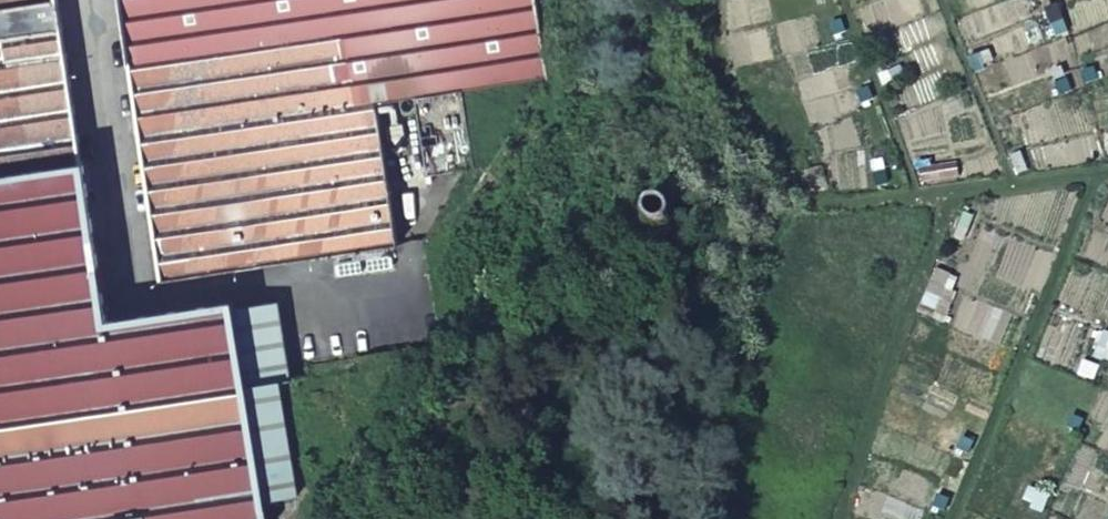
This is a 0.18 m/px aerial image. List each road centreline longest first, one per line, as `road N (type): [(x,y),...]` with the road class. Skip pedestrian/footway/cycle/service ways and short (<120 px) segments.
road 1 (track): [(952,518),(1092,178)]
road 2 (track): [(942,194),(944,215),(840,518)]
road 3 (track): [(1107,176),(815,207)]
road 4 (track): [(718,0),(715,66),(726,108),(769,180),(790,200),(815,207)]

